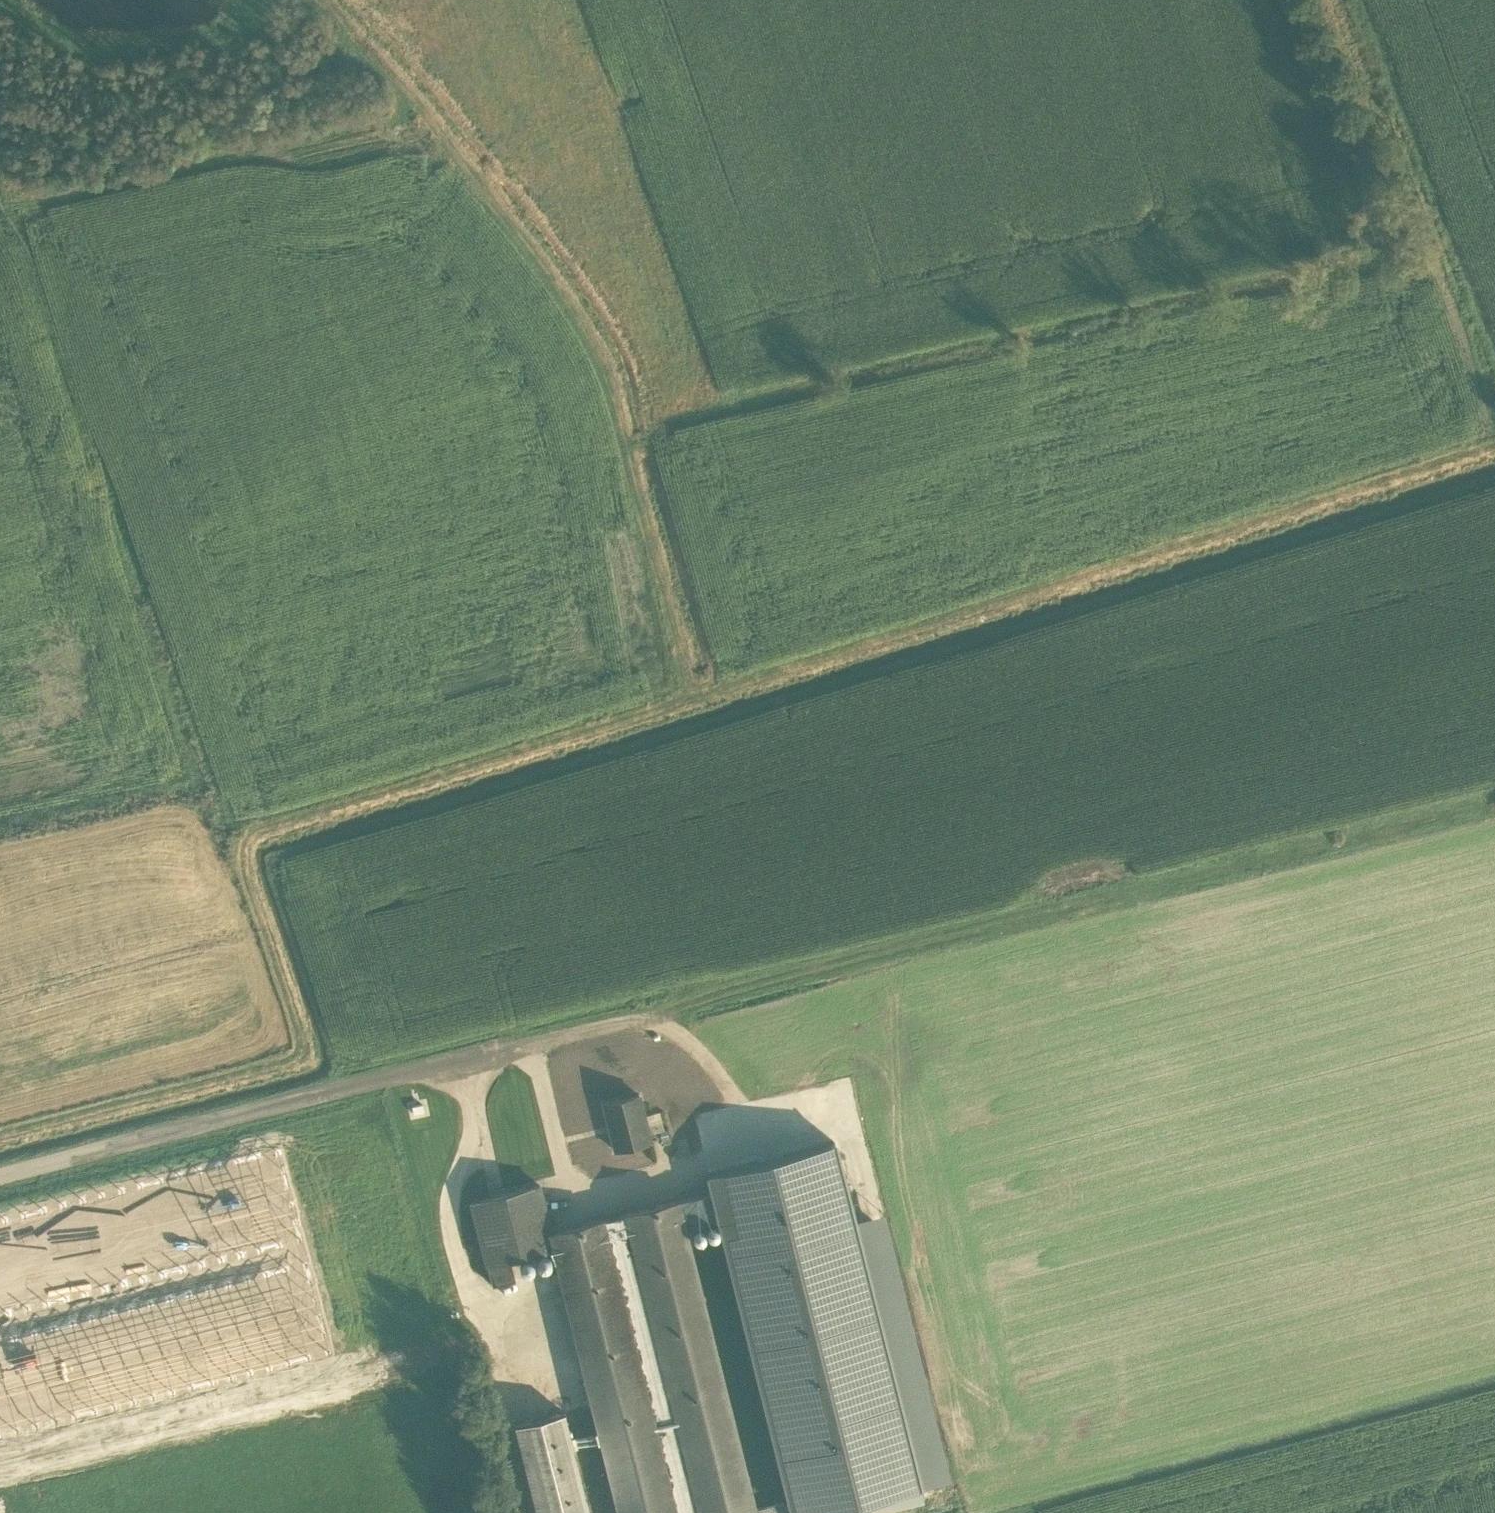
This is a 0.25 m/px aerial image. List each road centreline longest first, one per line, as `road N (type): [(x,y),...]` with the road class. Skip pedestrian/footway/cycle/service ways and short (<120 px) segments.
road 1 (unclassified): [(0,1184),(427,1074)]
road 2 (track): [(1337,0),(1417,221)]
road 3 (track): [(642,1018),(427,1074)]

